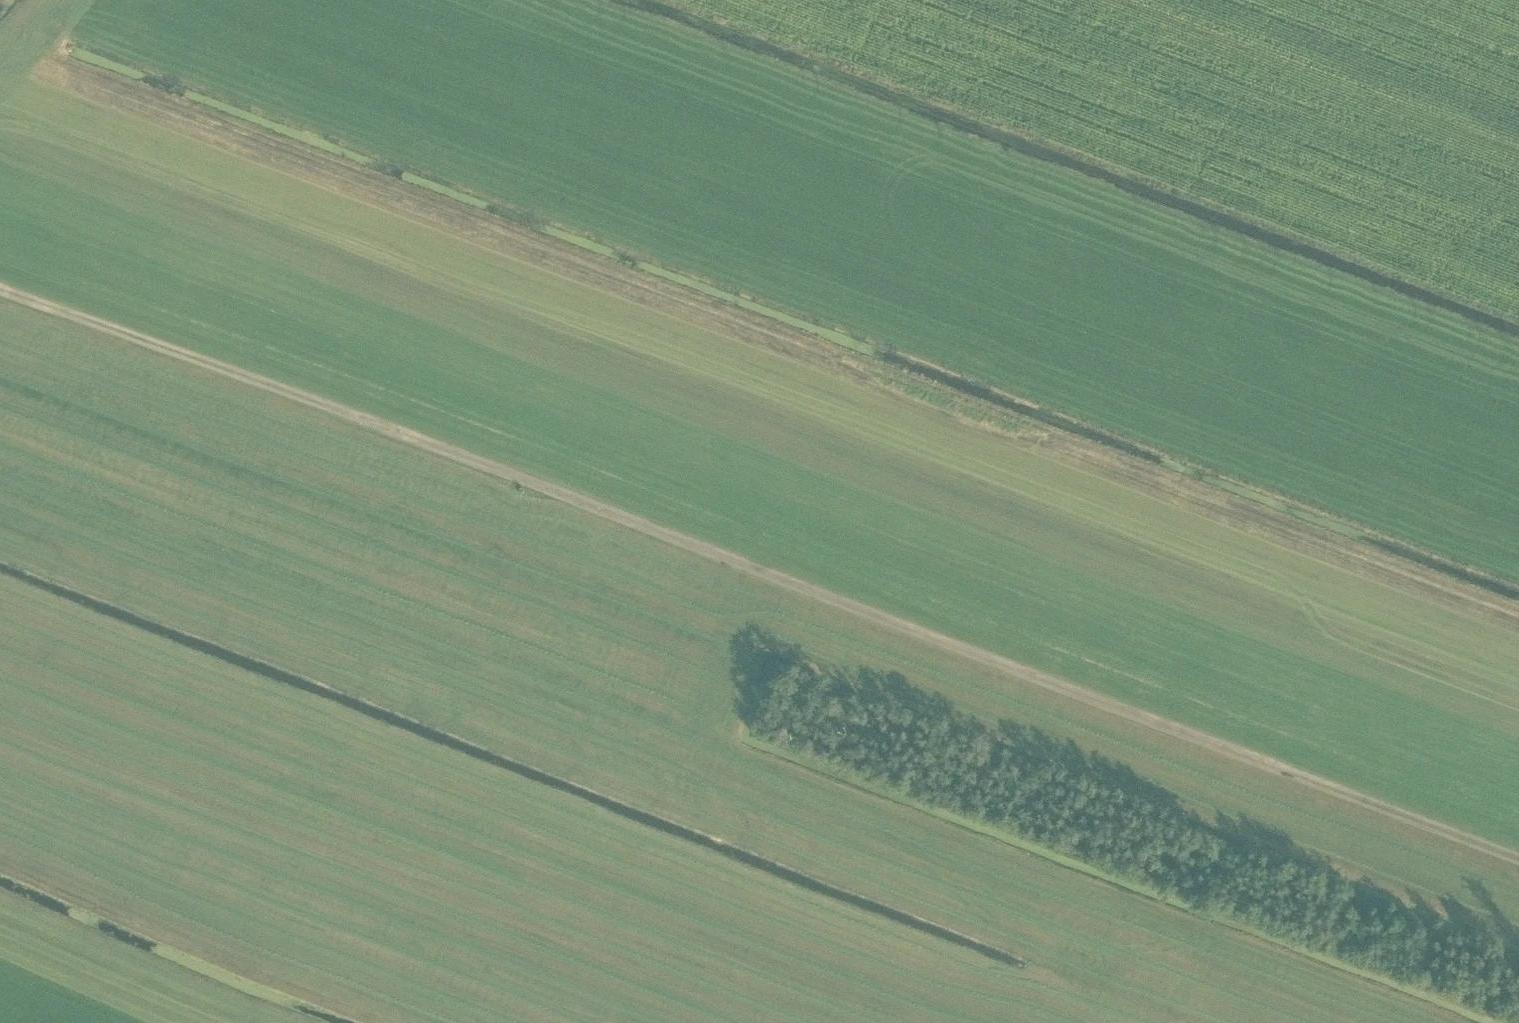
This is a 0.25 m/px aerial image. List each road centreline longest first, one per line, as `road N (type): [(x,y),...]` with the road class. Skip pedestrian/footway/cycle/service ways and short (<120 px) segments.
road 1 (track): [(1518,871),(0,288)]

